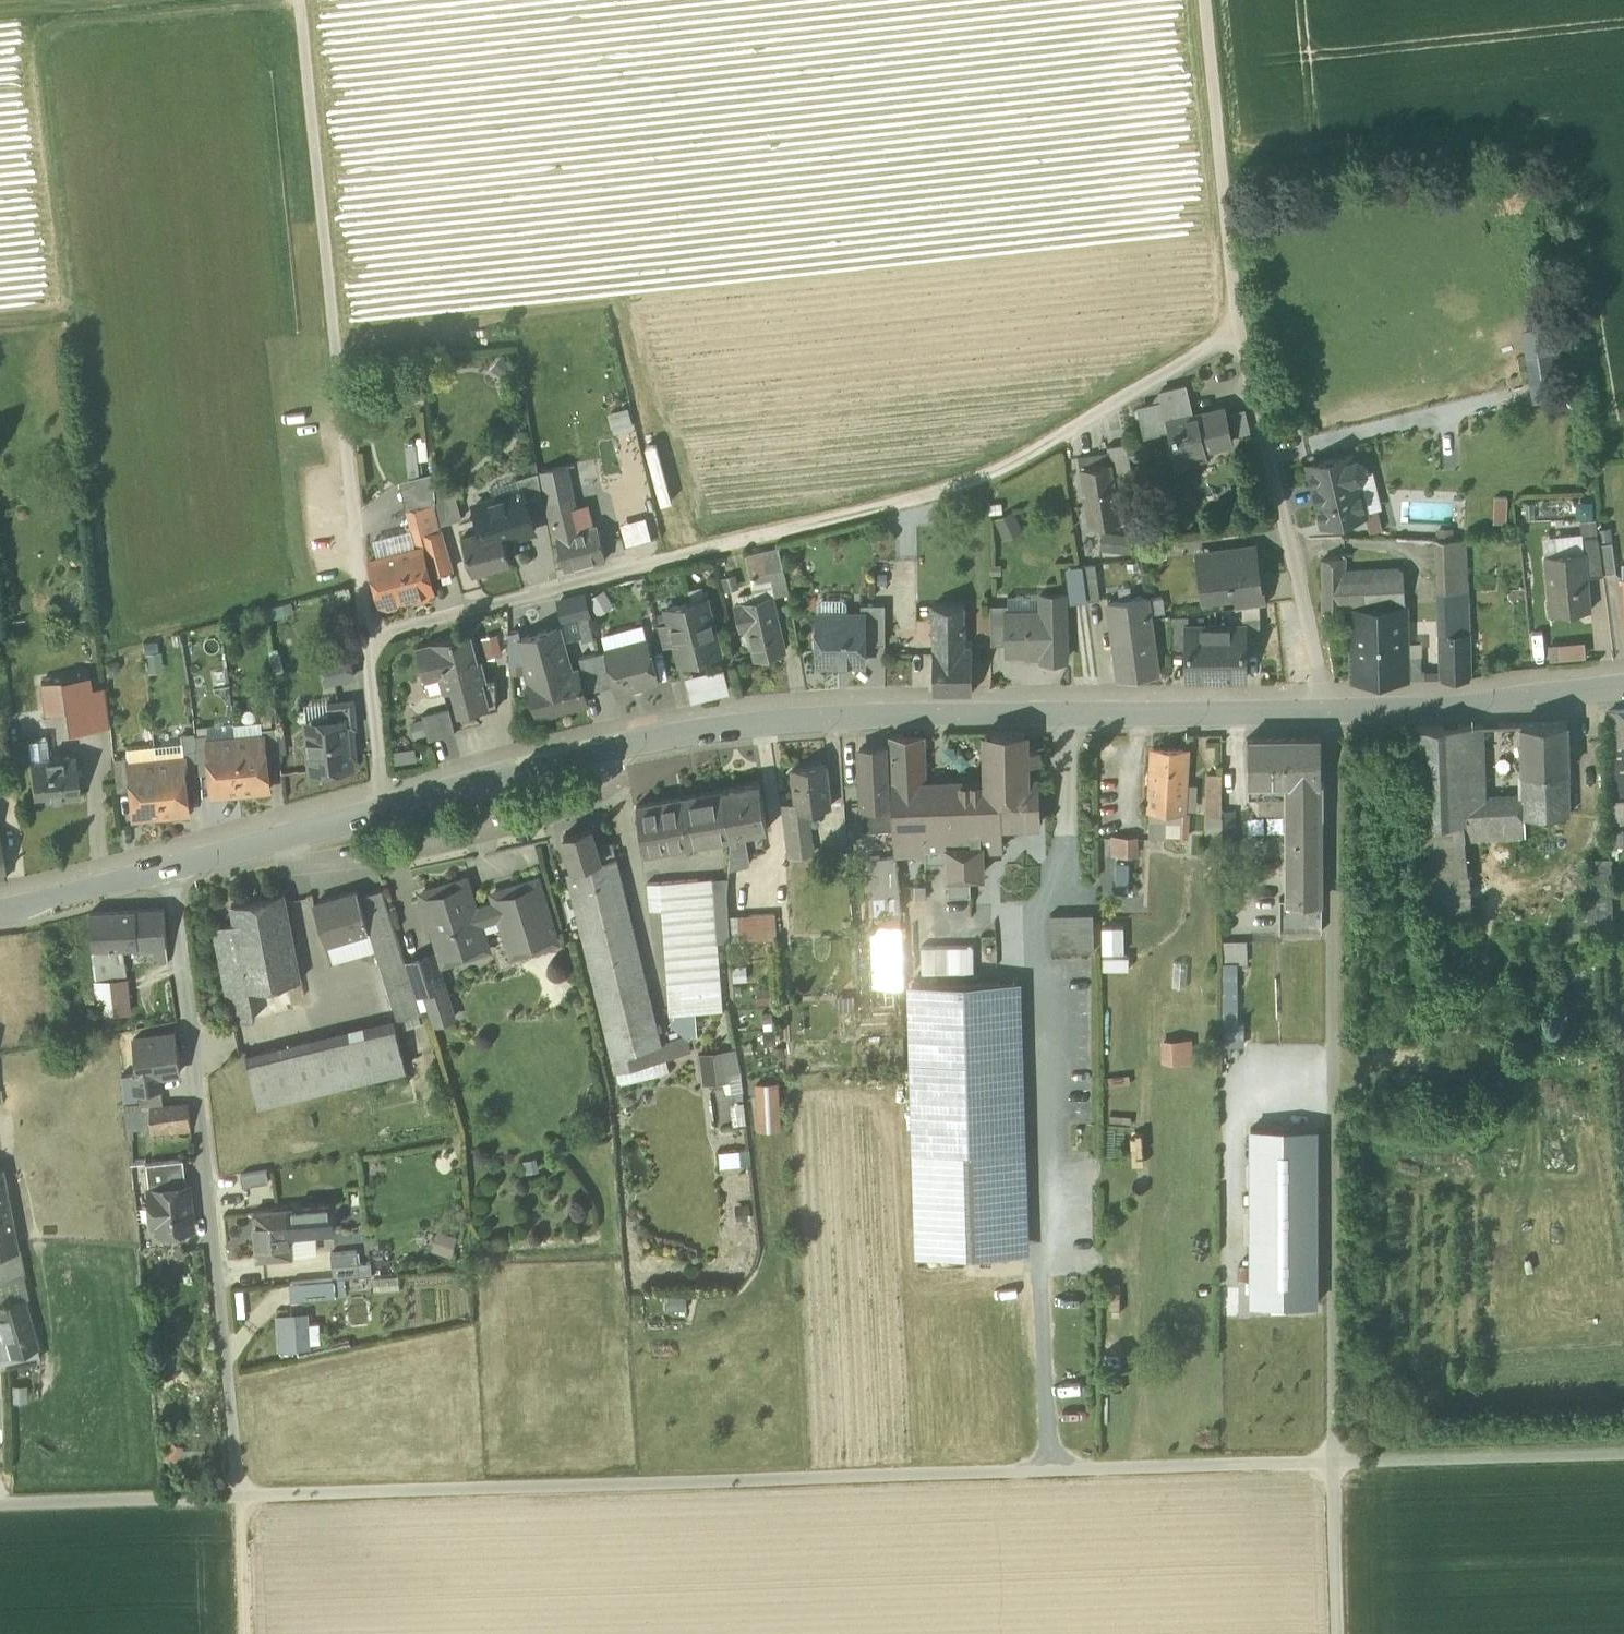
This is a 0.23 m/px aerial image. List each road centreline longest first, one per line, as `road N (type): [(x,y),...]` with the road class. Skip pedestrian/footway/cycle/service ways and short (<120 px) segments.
road 1 (tertiary): [(176,871),(470,784),(707,730),(914,717),(1460,705),(1623,686)]
road 2 (track): [(1333,1460),(0,1503)]
road 3 (track): [(1238,330),(983,480),(364,638)]
road 4 (track): [(1326,691),(1333,1460)]
road 5 (track): [(300,0),(364,638)]
road 6 (unclassified): [(176,871),(237,1495)]
road 7 (track): [(1238,330),(1326,691)]
road 8 (track): [(1205,0),(1238,330)]
road 9 (track): [(1623,1453),(1333,1460)]
road 10 (track): [(1048,1471),(1040,1193)]
road 11 (tertiary): [(0,911),(176,871)]
road 12 (track): [(1339,1633),(1333,1460)]
road 13 (track): [(364,638),(383,809)]
road 14 (track): [(241,1633),(237,1495)]

